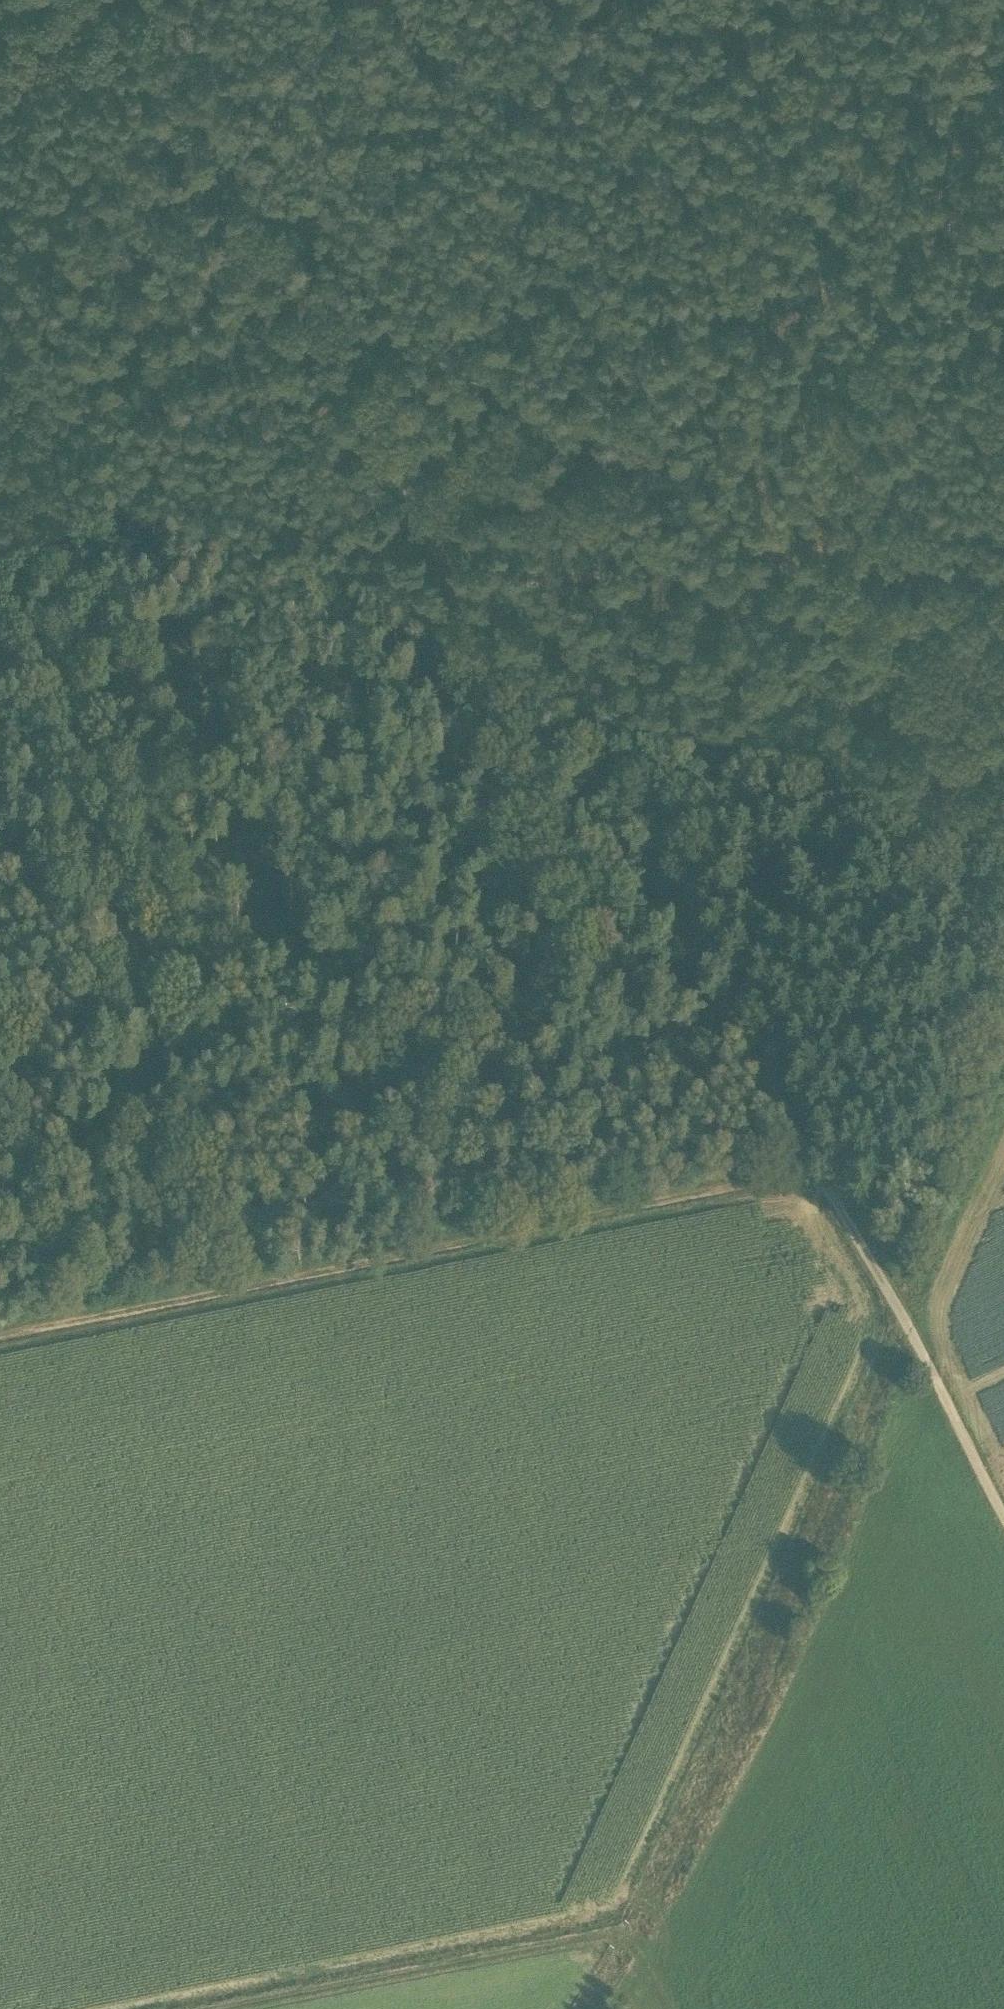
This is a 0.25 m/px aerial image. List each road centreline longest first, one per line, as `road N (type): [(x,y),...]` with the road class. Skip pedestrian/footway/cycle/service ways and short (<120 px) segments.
road 1 (track): [(817,1177),(0,1336)]
road 2 (track): [(467,593),(615,813),(817,1177)]
road 3 (track): [(467,593),(391,476),(145,0)]
road 4 (track): [(1003,550),(938,565),(701,565),(467,593)]
road 5 (track): [(0,715),(162,654),(467,593)]
road 6 (track): [(817,1177),(917,1346),(1003,1519)]

